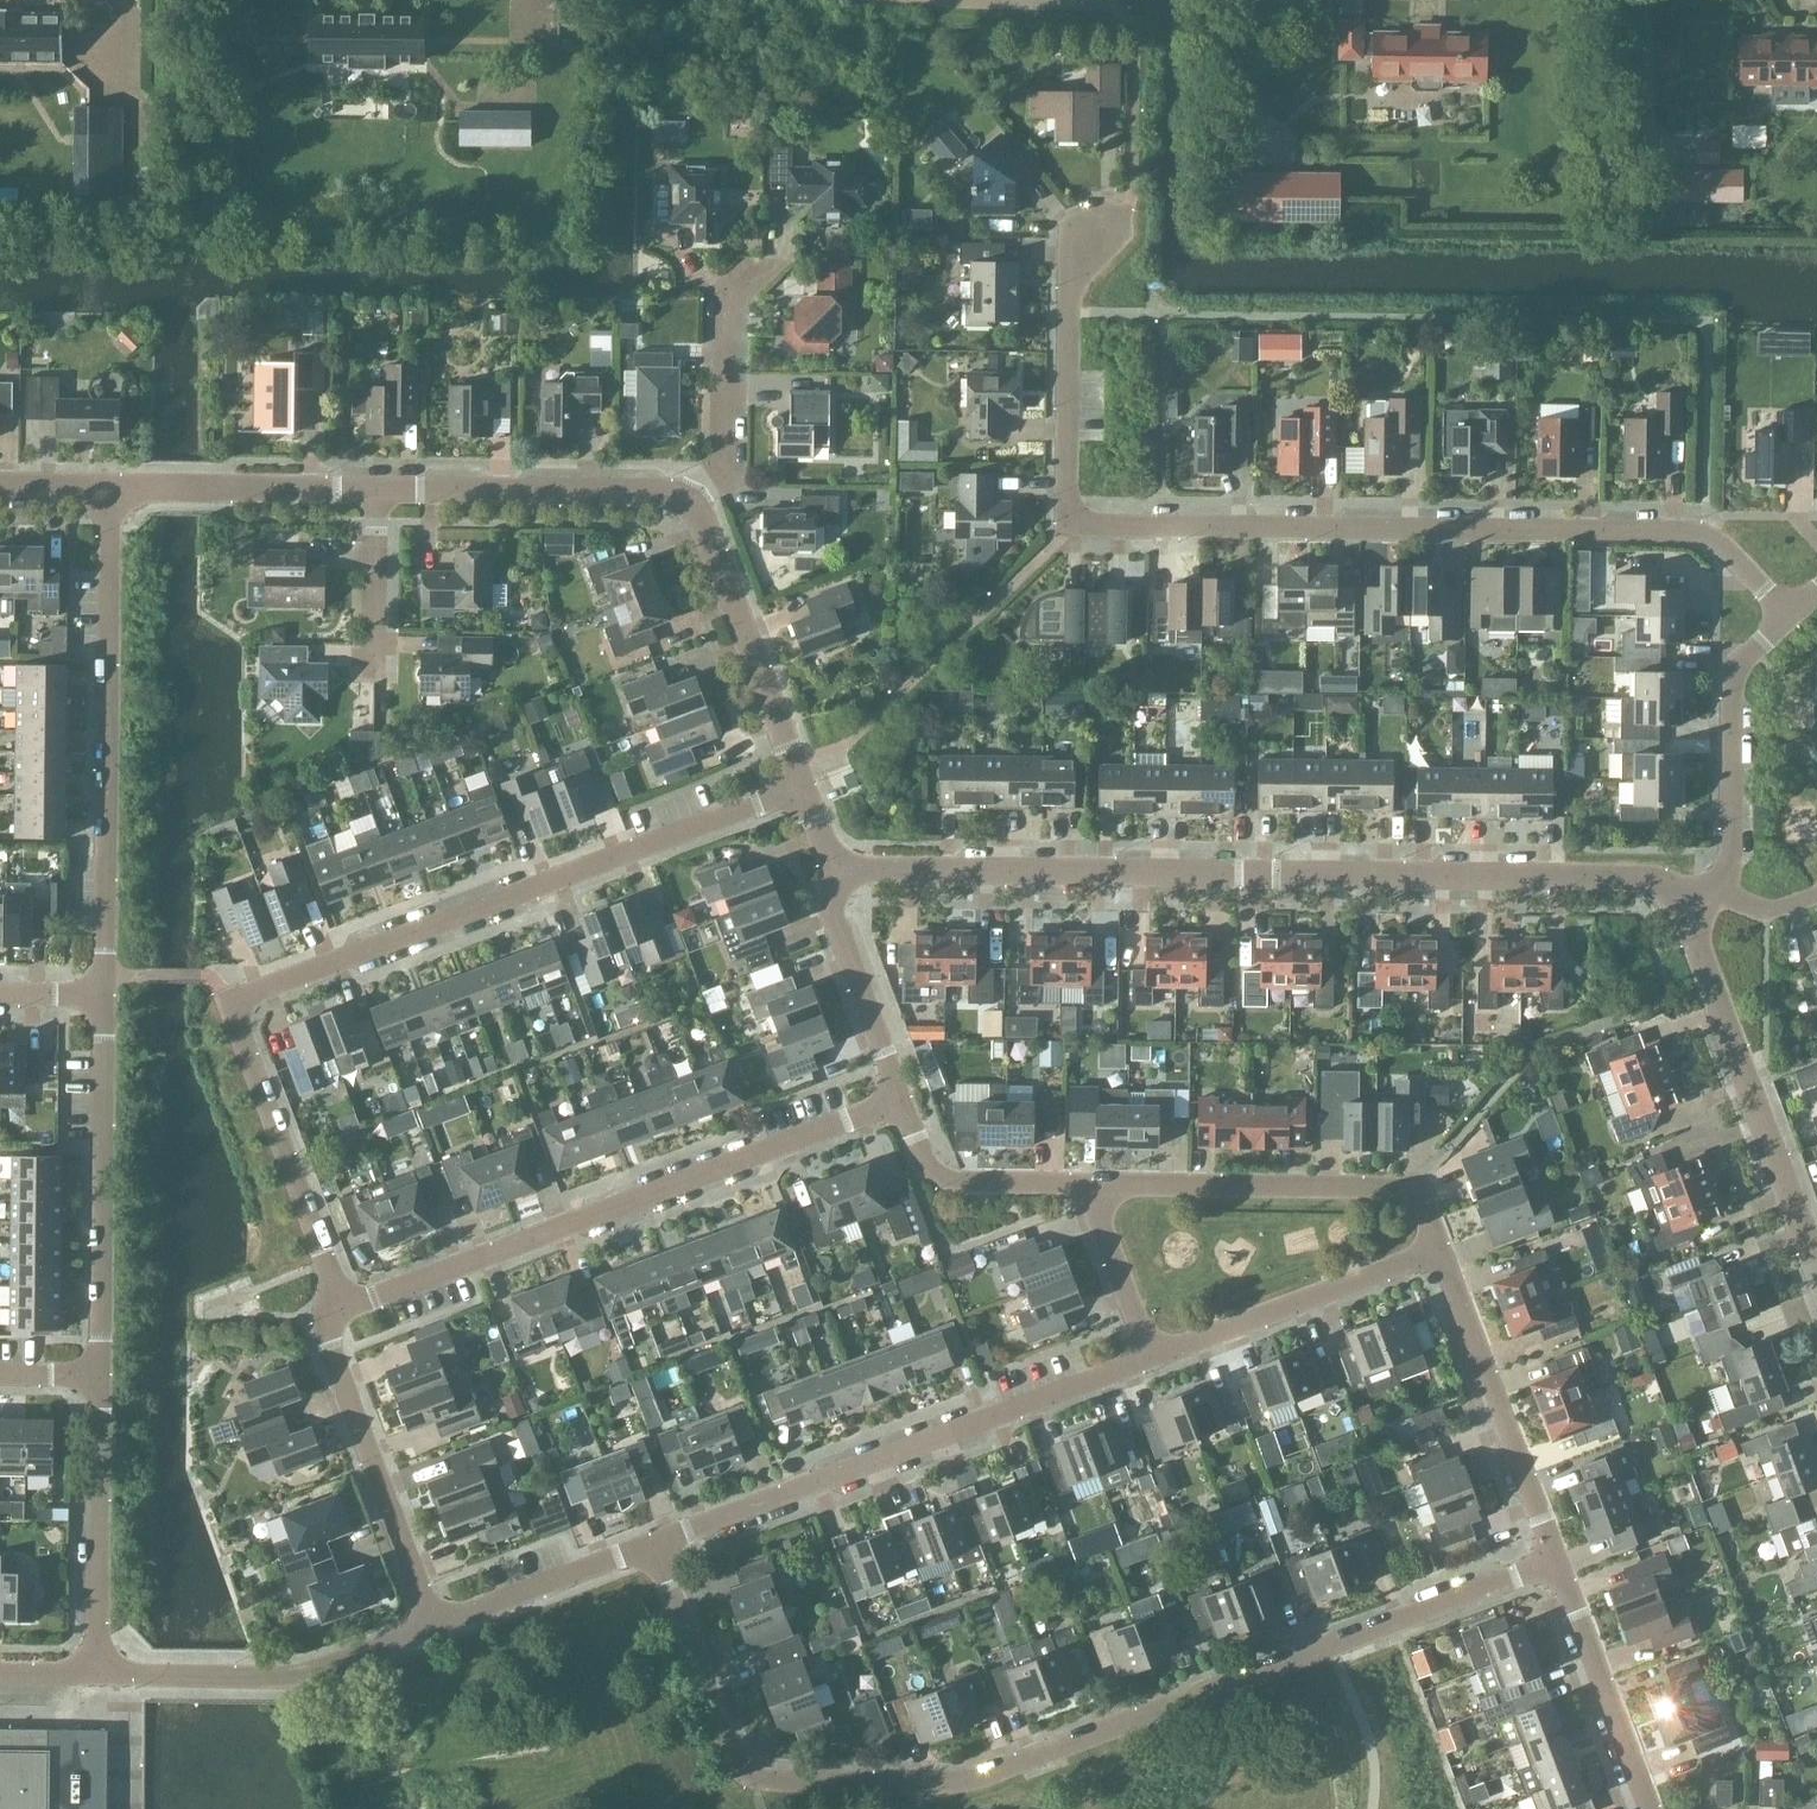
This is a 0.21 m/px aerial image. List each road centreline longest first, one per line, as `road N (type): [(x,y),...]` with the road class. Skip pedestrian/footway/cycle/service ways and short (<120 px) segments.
road 1 (residential): [(1789,616),(1721,544),(1690,532),(1066,525),(1068,270),(1128,204)]
road 2 (residential): [(1510,1577),(975,1776),(769,1779),(733,1757),(651,1543)]
road 3 (residential): [(342,1307),(227,1001),(801,785)]
road 4 (residential): [(1684,915),(1669,887),(1642,877),(832,868)]
road 5 (residential): [(342,1307),(901,1098)]
road 6 (residential): [(651,1543),(1150,1357)]
road 7 (residential): [(104,994),(109,486)]
road 8 (residential): [(100,1374),(104,994)]
road 9 (residential): [(1440,1248),(1420,1197),(1407,1188),(1099,1183)]
road 10 (residential): [(1816,1269),(1684,915)]
road 11 (residential): [(97,1673),(292,1674),(433,1624)]
road 12 (residential): [(433,1624),(326,1337),(342,1307)]
road 13 (residential): [(1556,1559),(1440,1248)]
road 14 (residential): [(375,488),(656,492),(690,500)]
road 15 (residential): [(1150,1357),(1440,1248)]
road 16 (residential): [(690,500),(801,785)]
road 17 (residential): [(97,1673),(100,1374)]
road 18 (residential): [(1713,887),(1729,857),(1733,677),(1789,616)]
road 19 (residential): [(690,500),(722,466),(725,307),(777,258)]
road 20 (residential): [(1650,1808),(1556,1559)]
road 21 (residential): [(109,486),(375,488)]
road 22 (residential): [(1099,1183),(945,1179),(925,1162),(901,1098)]
road 23 (residential): [(901,1098),(832,913),(832,868)]
road 24 (residential): [(433,1624),(651,1543)]
road 25 (residential): [(374,675),(375,488)]
road 26 (residential): [(1150,1357),(1099,1221),(1099,1183)]

